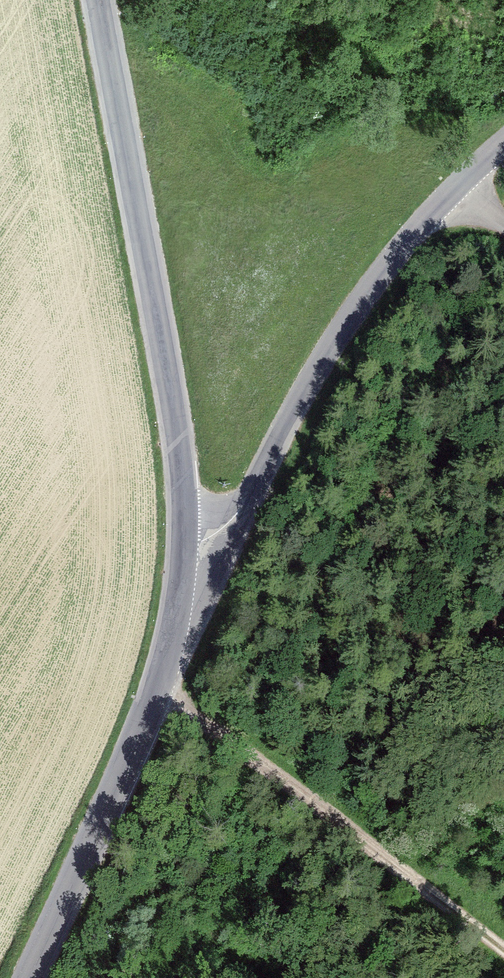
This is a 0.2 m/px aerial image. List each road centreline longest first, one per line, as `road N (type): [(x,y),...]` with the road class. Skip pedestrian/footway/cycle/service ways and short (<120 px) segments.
road 1 (tertiary): [(192,600),(181,457),(100,0)]
road 2 (tertiary): [(192,600),(338,335),(503,142)]
road 3 (track): [(503,950),(162,690)]
road 4 (tertiary): [(29,977),(162,690),(192,600)]

